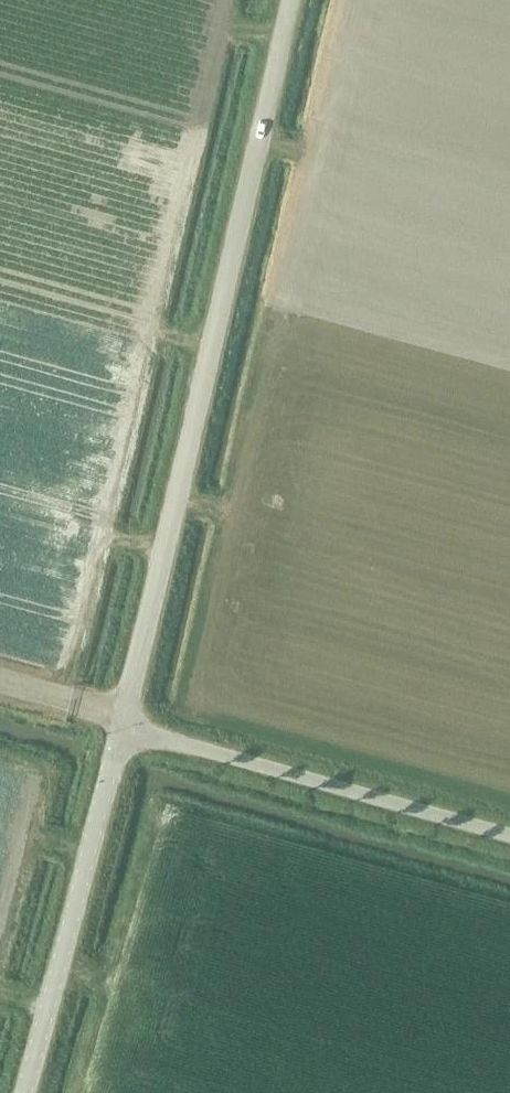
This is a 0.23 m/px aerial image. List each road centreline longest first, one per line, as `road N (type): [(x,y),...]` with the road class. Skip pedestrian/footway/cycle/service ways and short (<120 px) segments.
road 1 (tertiary): [(118,726),(285,0)]
road 2 (unclassified): [(509,841),(118,726)]
road 3 (tertiary): [(18,1092),(118,726)]

